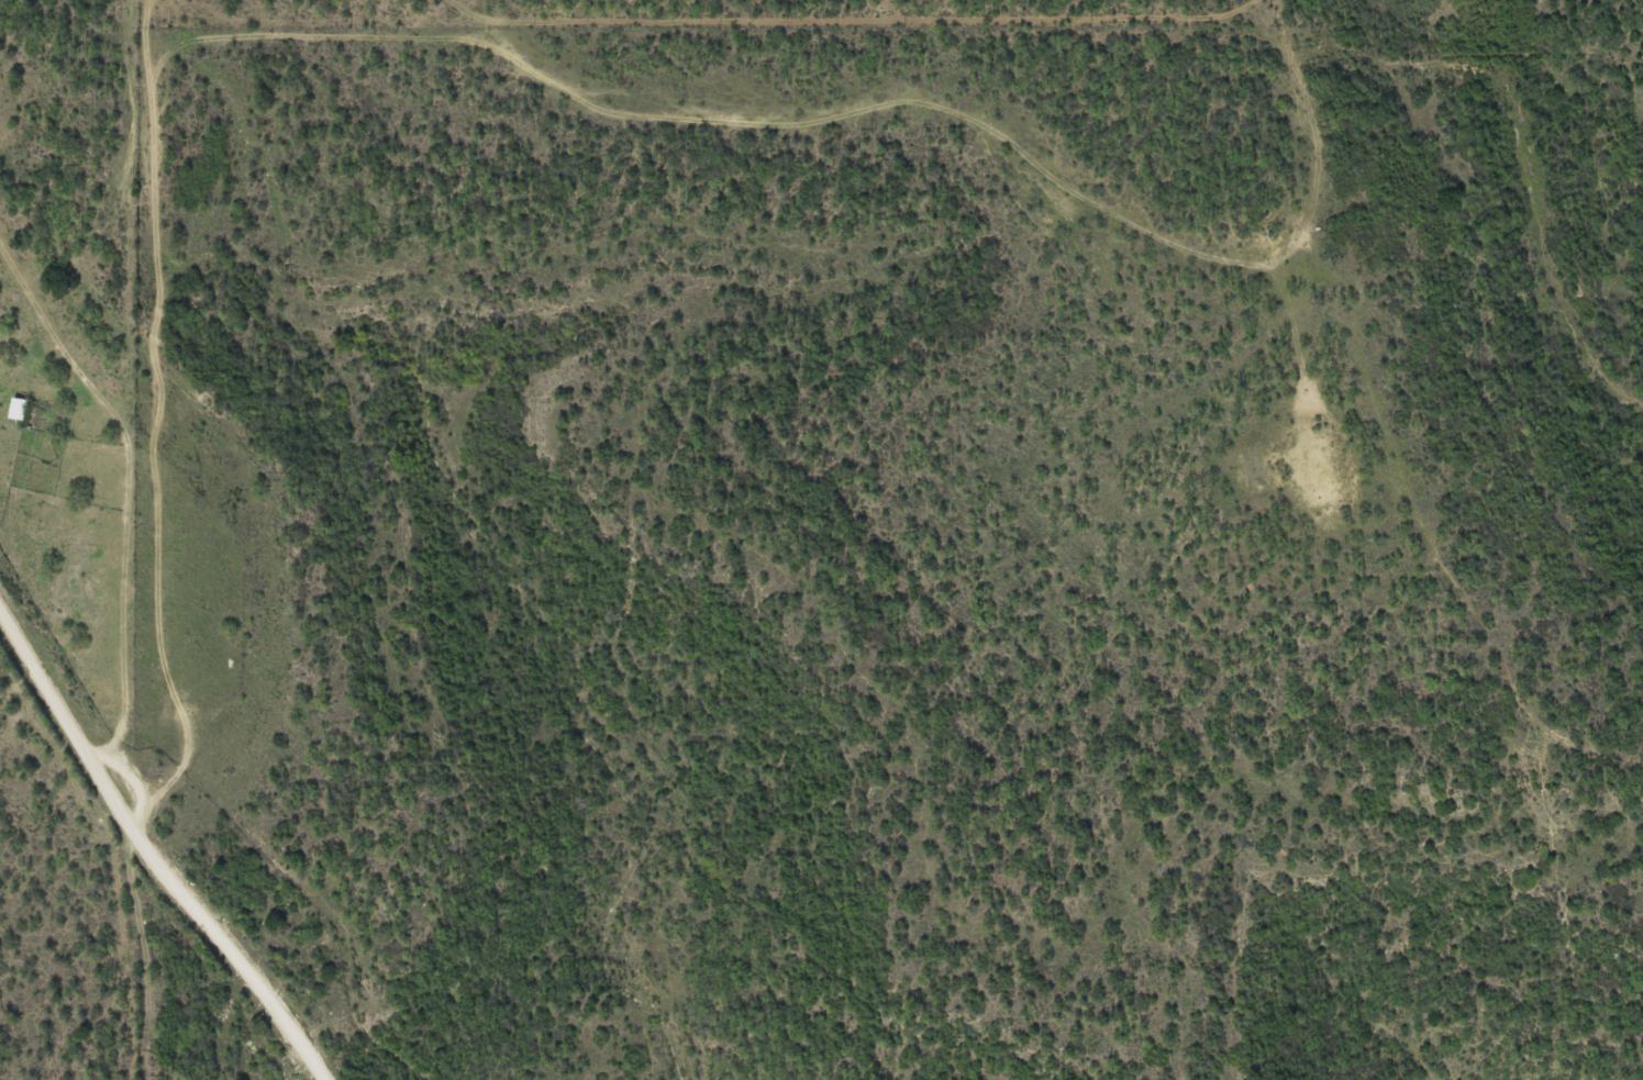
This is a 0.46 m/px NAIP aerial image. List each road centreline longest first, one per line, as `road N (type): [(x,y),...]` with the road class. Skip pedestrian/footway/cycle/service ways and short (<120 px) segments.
road 1 (residential): [(0,613),(135,834),(330,1079)]

